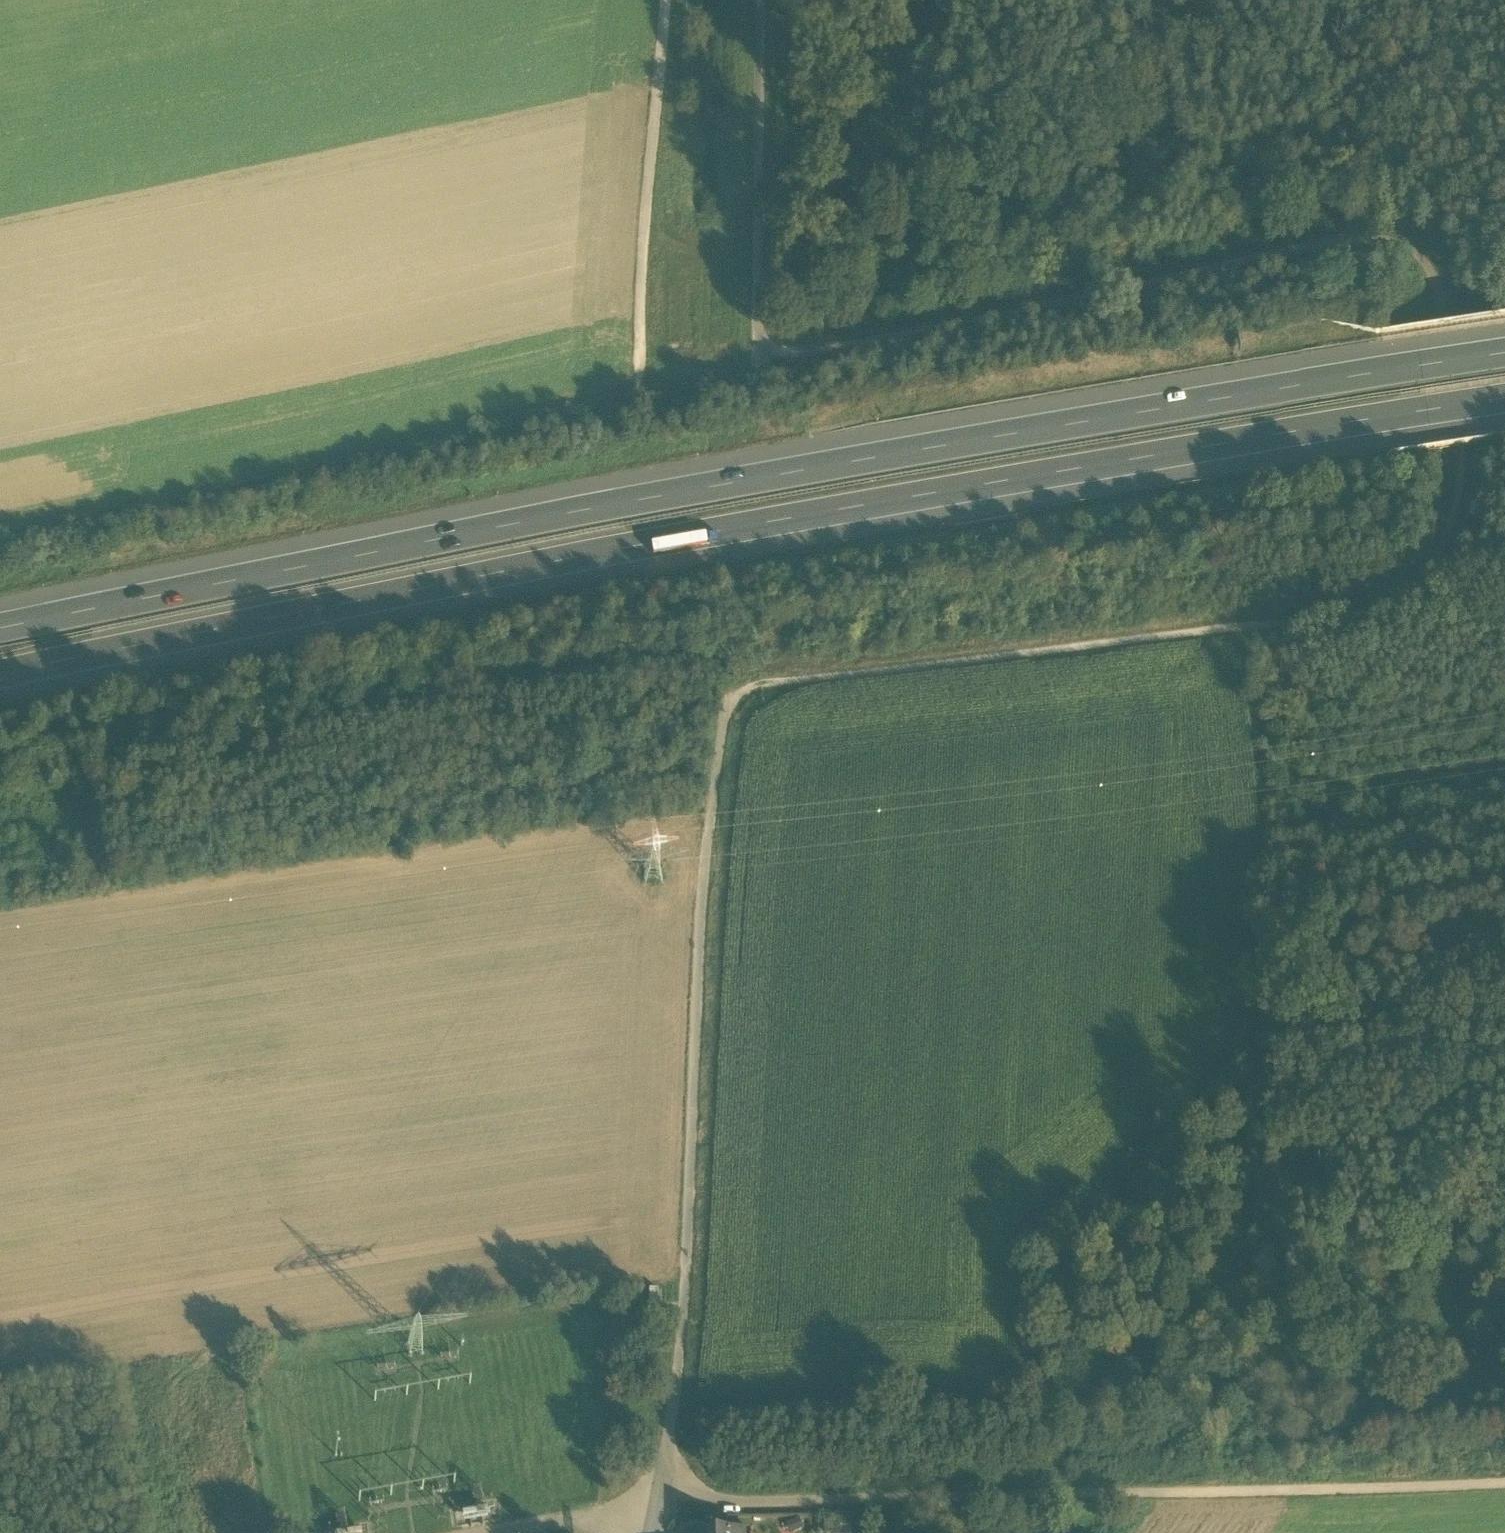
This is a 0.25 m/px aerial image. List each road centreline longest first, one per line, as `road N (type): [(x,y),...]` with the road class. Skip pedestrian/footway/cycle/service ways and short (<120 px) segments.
road 1 (track): [(662,1490),(689,1331),(712,879),(732,701),(761,685),(1378,612),(1413,587),(1458,515),(1467,448),(1443,289),(1415,246),(1342,239),(786,361),(756,348),(761,0)]
road 2 (motorway): [(0,670),(551,564),(1504,409)]
road 3 (motorway): [(1504,364),(537,517),(0,621)]
road 4 (track): [(662,1490),(740,1504),(1504,1479)]
road 5 (track): [(637,379),(668,0)]

